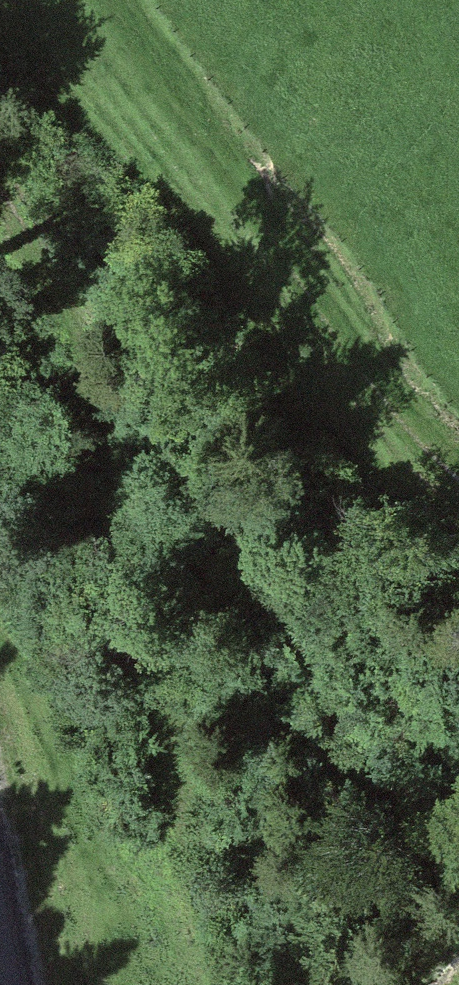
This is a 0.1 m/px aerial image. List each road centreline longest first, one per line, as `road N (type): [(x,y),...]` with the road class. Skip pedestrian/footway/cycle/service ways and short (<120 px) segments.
road 1 (track): [(215,984),(97,383),(0,198)]
road 2 (track): [(149,0),(267,197),(437,444),(458,462)]

